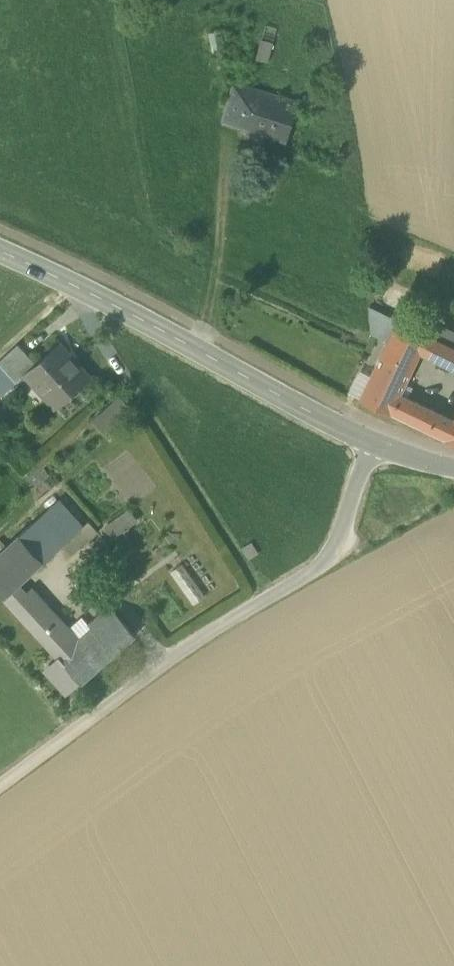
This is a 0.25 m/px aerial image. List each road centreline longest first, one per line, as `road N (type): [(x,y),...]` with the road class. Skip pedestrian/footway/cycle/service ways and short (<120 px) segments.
road 1 (unclassified): [(0,786),(207,632),(336,553),(373,447)]
road 2 (tertiary): [(0,251),(373,447)]

